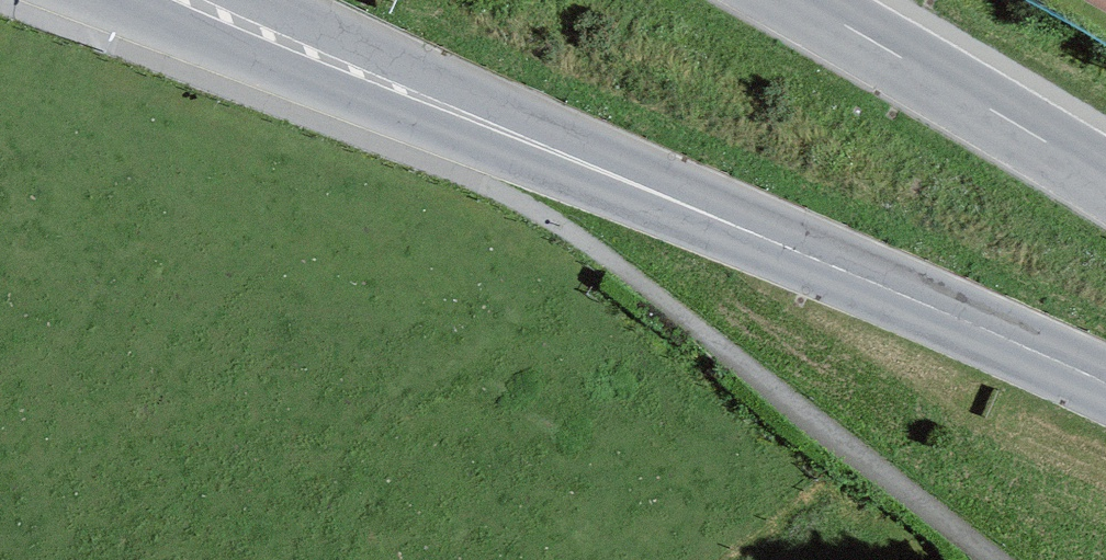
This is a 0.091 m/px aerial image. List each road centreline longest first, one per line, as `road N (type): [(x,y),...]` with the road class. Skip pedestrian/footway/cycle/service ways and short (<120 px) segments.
road 1 (primary): [(1105,385),(346,69)]
road 2 (trunk): [(1105,180),(783,0)]
road 3 (primary): [(153,0),(346,69)]
road 4 (primary): [(346,69),(195,0)]

